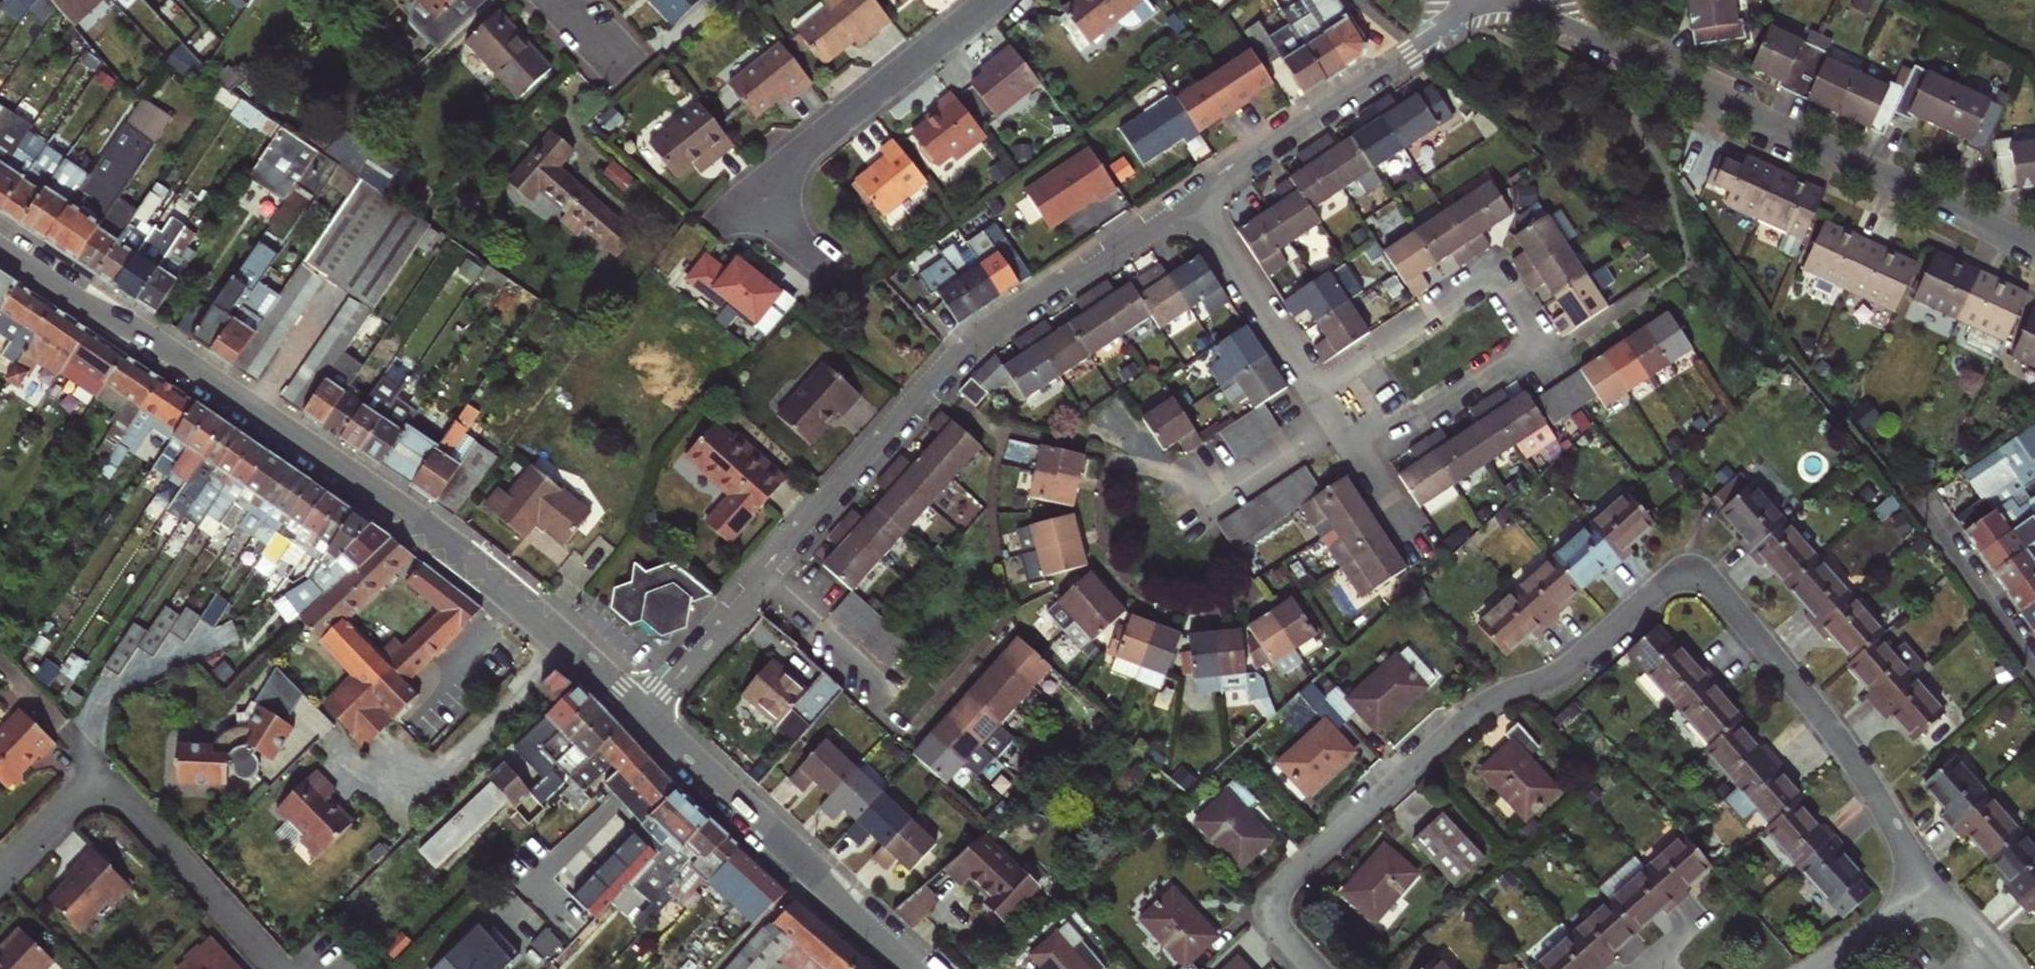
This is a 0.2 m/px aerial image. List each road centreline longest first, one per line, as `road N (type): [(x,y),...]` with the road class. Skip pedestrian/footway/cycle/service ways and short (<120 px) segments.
road 1 (secondary): [(0,244),(391,501),(643,715)]
road 2 (residential): [(643,715),(964,349),(1183,199)]
road 3 (residential): [(1316,968),(1273,919),(1287,883),(1475,714),(1564,673),(1671,580)]
road 4 (residential): [(1501,0),(2034,244)]
road 5 (residential): [(1183,199),(1421,552)]
road 6 (residential): [(1931,886),(1841,742),(1710,582),(1696,574),(1671,580)]
road 7 (residential): [(279,968),(95,770),(0,874)]
road 8 (secondary): [(643,715),(920,968)]
road 9 (residential): [(1183,199),(1487,0)]
road 10 (residential): [(754,209),(784,165),(991,0)]
road 11 (residential): [(2034,669),(1911,500)]
road 12 (residential): [(1818,968),(1931,886)]

